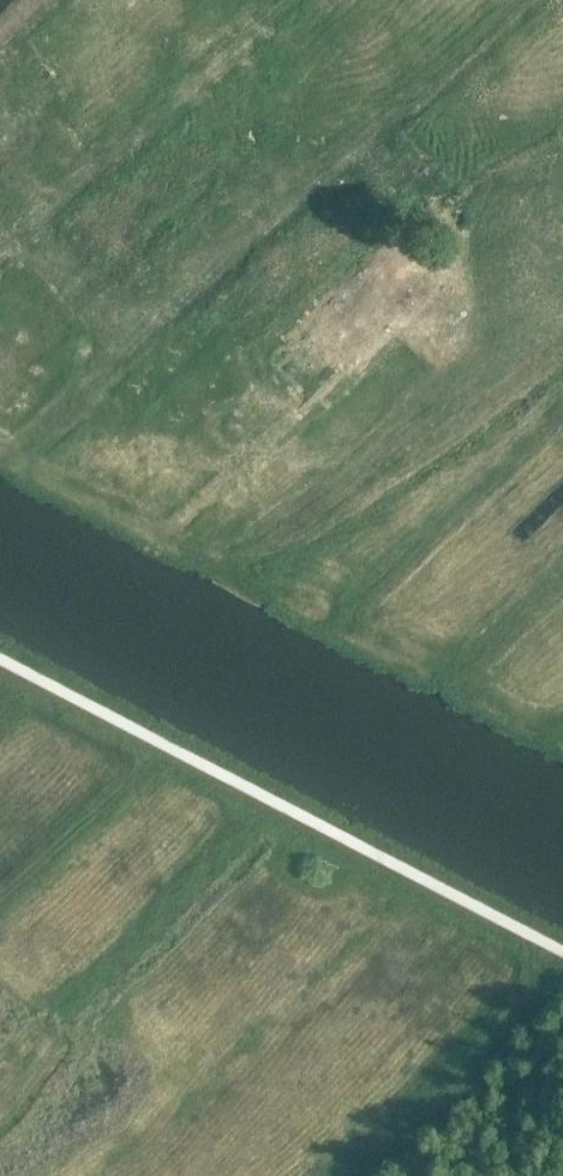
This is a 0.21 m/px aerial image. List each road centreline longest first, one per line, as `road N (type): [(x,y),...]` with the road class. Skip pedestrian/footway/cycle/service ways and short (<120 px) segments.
road 1 (track): [(562,961),(0,669)]

